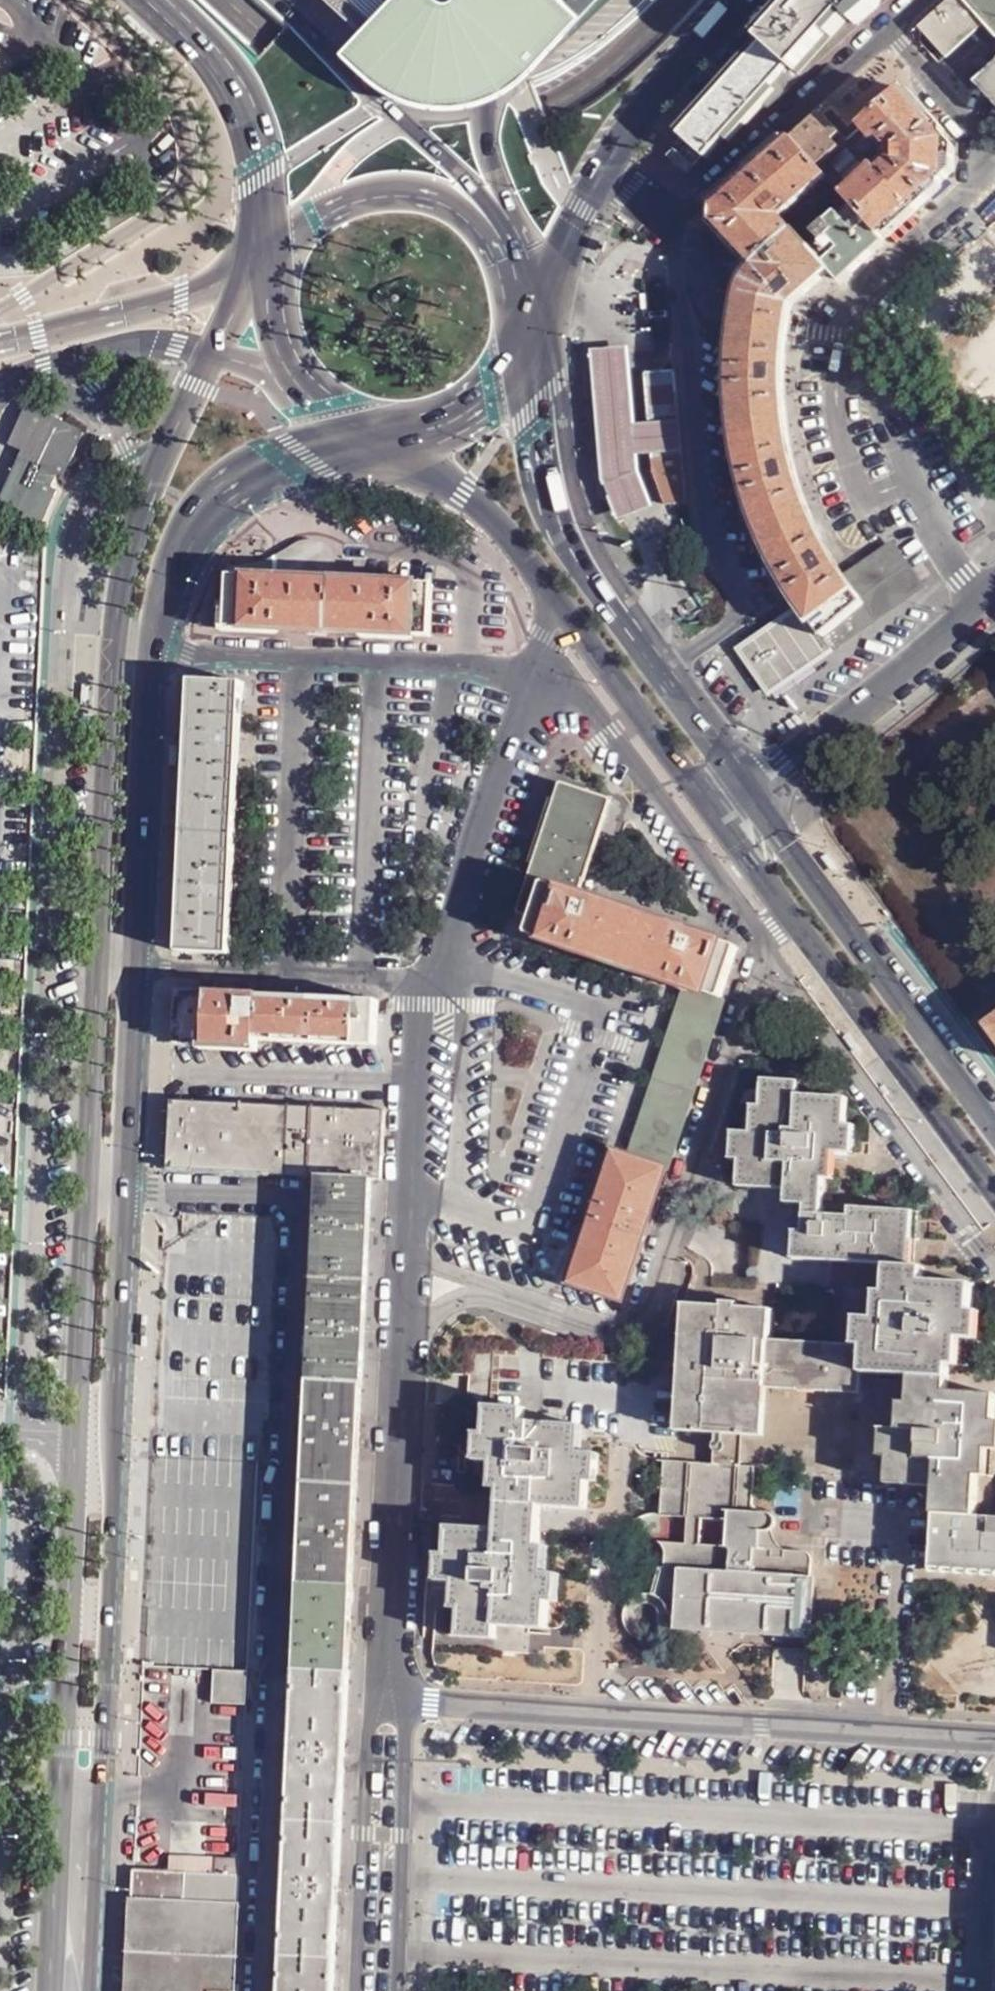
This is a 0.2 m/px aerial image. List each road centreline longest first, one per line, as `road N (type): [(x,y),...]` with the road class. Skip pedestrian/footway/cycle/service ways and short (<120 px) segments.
road 1 (residential): [(268,1990),(300,1217),(282,1196),(170,1193)]
road 2 (secondary): [(88,1193),(52,1990)]
road 3 (secondary): [(93,1990),(128,1193)]
road 4 (residential): [(389,1702),(994,1738)]
road 5 (residential): [(766,943),(657,1316),(640,1332),(618,1331),(503,1292)]
road 6 (primary): [(223,0),(333,91),(378,111),(458,128),(524,118),(588,90),(685,0)]
road 7 (residential): [(675,222),(706,504),(743,606),(711,645),(660,682)]
road 8 (secondary): [(278,263),(196,382),(148,492),(114,650)]
road 9 (secondary): [(994,1128),(749,798)]
road 10 (residential): [(766,943),(994,1257)]
road 11 (residential): [(532,672),(152,652)]
road 12 (residential): [(540,655),(576,683),(766,943)]
road 13 (secondary): [(660,682),(564,546),(545,491),(521,351)]
road 14 (residential): [(389,1702),(406,1337)]
road 15 (secondary): [(787,913),(994,1197)]
road 16 (secondary): [(152,652),(172,575),(218,502),(275,467),(371,427)]
road 17 (secondary): [(509,237),(409,124),(280,0)]
road 18 (residential): [(418,979),(532,672)]
road 19 (secondary): [(114,650),(100,966)]
road 20 (secondary): [(139,967),(152,652)]
road 21 (secondary): [(155,0),(224,76),(252,125),(278,263)]
road 22 (residential): [(389,1702),(368,1724),(357,1990)]
road 23 (residential): [(400,1990),(404,1725),(389,1702)]
road 24 (residential): [(749,798),(968,608)]
road 25 (residential): [(890,28),(675,222)]
road 26 (residential): [(853,345),(968,608)]
road 27 (residential): [(139,967),(418,979)]
road 28 (residential): [(410,1257),(418,979)]
road 29 (secondary): [(509,237),(432,188),(376,189),(307,219),(278,263)]
road 30 (secondary): [(394,431),(511,535),(568,619)]
road 31 (tertiary): [(509,237),(485,108),(496,68),(544,0)]
road 32 (residential): [(853,345),(841,316),(994,168)]
road 33 (secondary): [(100,966),(88,1193)]
road 34 (secondary): [(128,1193),(139,967)]
road 35 (secondary): [(605,166),(736,0)]
road 36 (secondary): [(278,263),(277,319),(296,371),(332,409),(371,427)]
road 37 (secondary): [(671,757),(787,913)]
road 38 (residential): [(985,1990),(994,1818)]
road 39 (secondary): [(568,619),(671,757)]
road 40 (secondary): [(529,314),(605,166)]
road 41 (residential): [(994,151),(890,28)]
road 42 (secondary): [(394,431),(434,427),(470,412),(521,351)]
road 43 (secondary): [(749,798),(660,682)]

